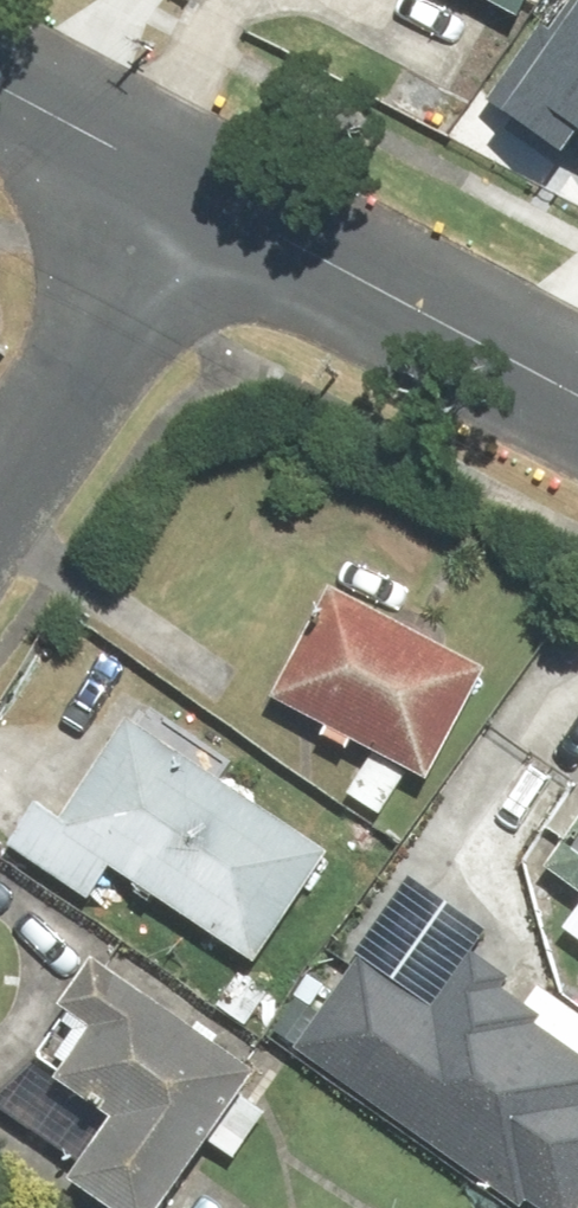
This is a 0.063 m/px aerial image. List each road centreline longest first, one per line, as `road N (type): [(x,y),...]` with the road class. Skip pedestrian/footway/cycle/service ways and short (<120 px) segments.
road 1 (residential): [(184,178),(577,389)]
road 2 (residential): [(184,178),(0,445)]
road 3 (residential): [(0,80),(184,178)]

